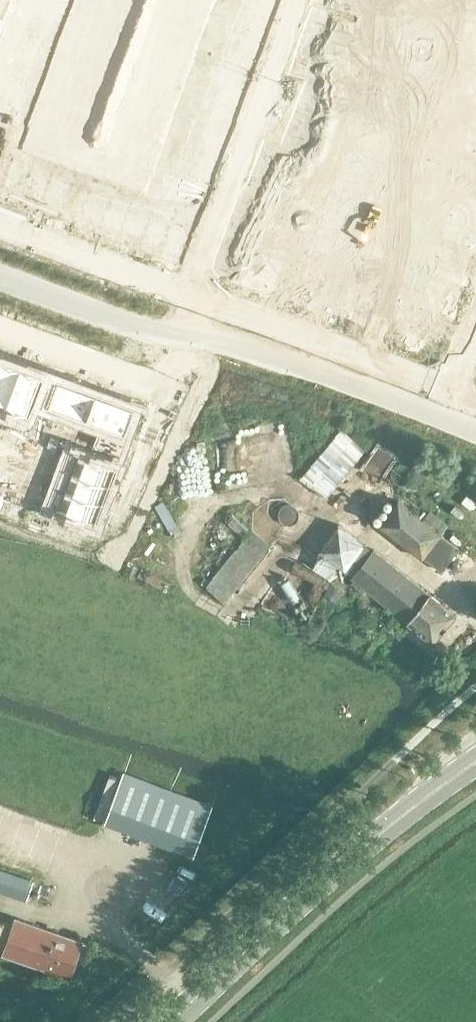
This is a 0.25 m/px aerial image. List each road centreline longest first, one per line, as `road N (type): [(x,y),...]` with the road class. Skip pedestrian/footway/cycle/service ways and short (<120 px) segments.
road 1 (secondary): [(169,1021),(315,888),(475,762)]
road 2 (residential): [(297,0),(193,293)]
road 3 (unclassified): [(205,336),(475,436)]
road 4 (residential): [(455,386),(193,293)]
road 5 (residential): [(193,293),(0,224)]
road 6 (residential): [(0,322),(159,382)]

